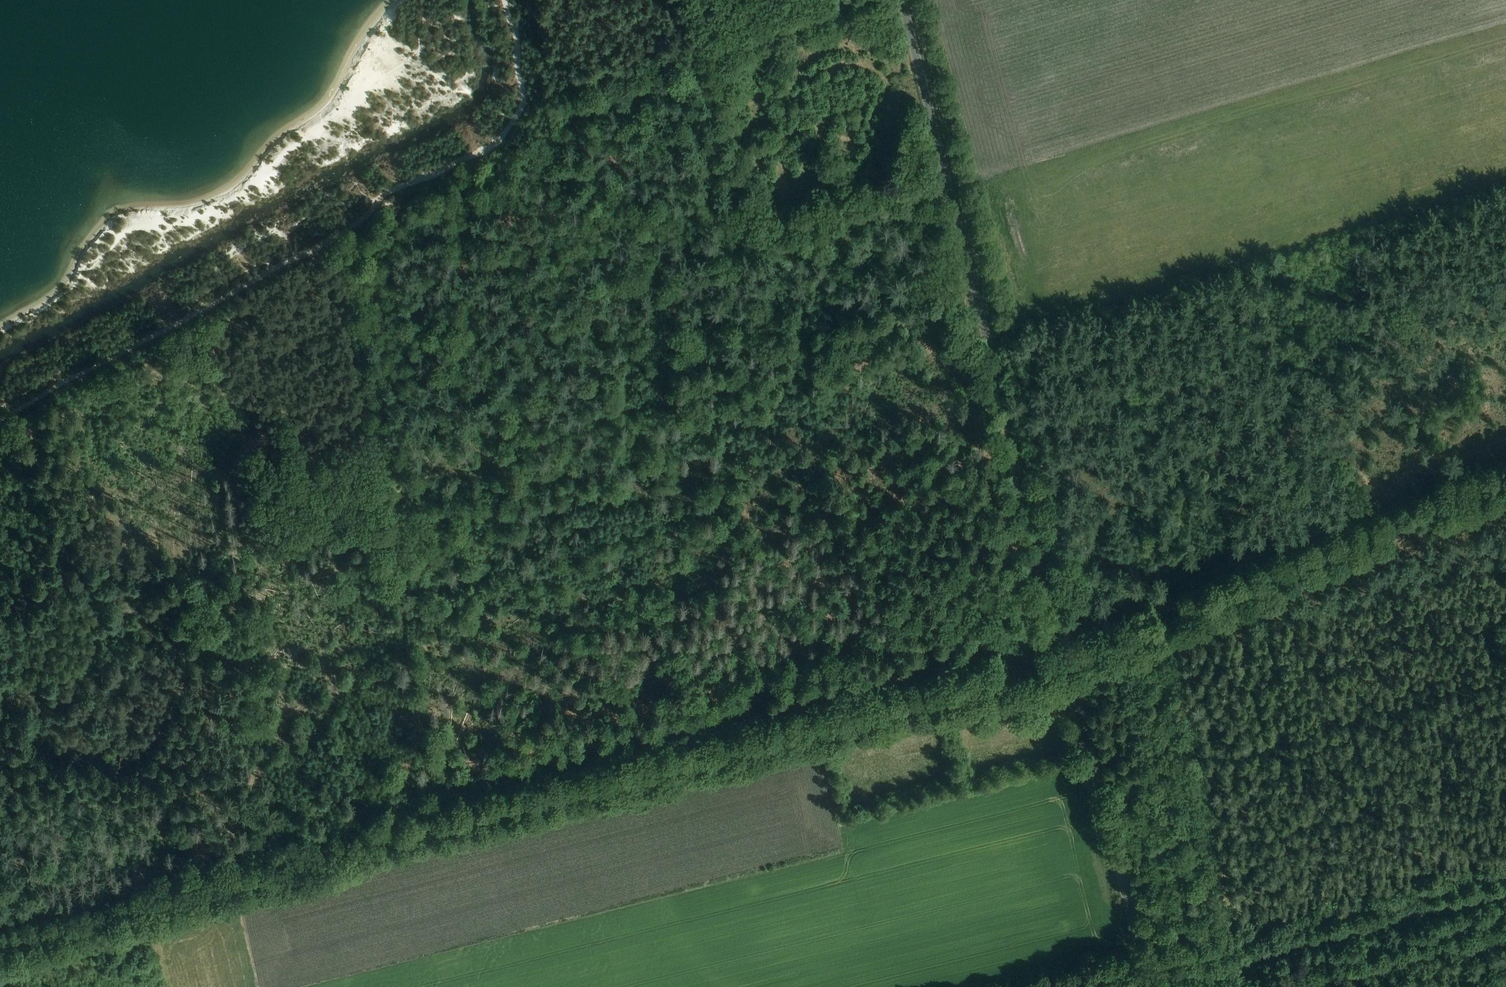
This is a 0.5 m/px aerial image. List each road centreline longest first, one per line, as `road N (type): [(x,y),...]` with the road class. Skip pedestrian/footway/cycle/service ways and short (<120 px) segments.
road 1 (track): [(1067,658),(0,945)]
road 2 (tertiary): [(1149,986),(902,0)]
road 3 (track): [(1067,658),(1505,477)]
road 4 (track): [(1505,554),(1146,643)]

